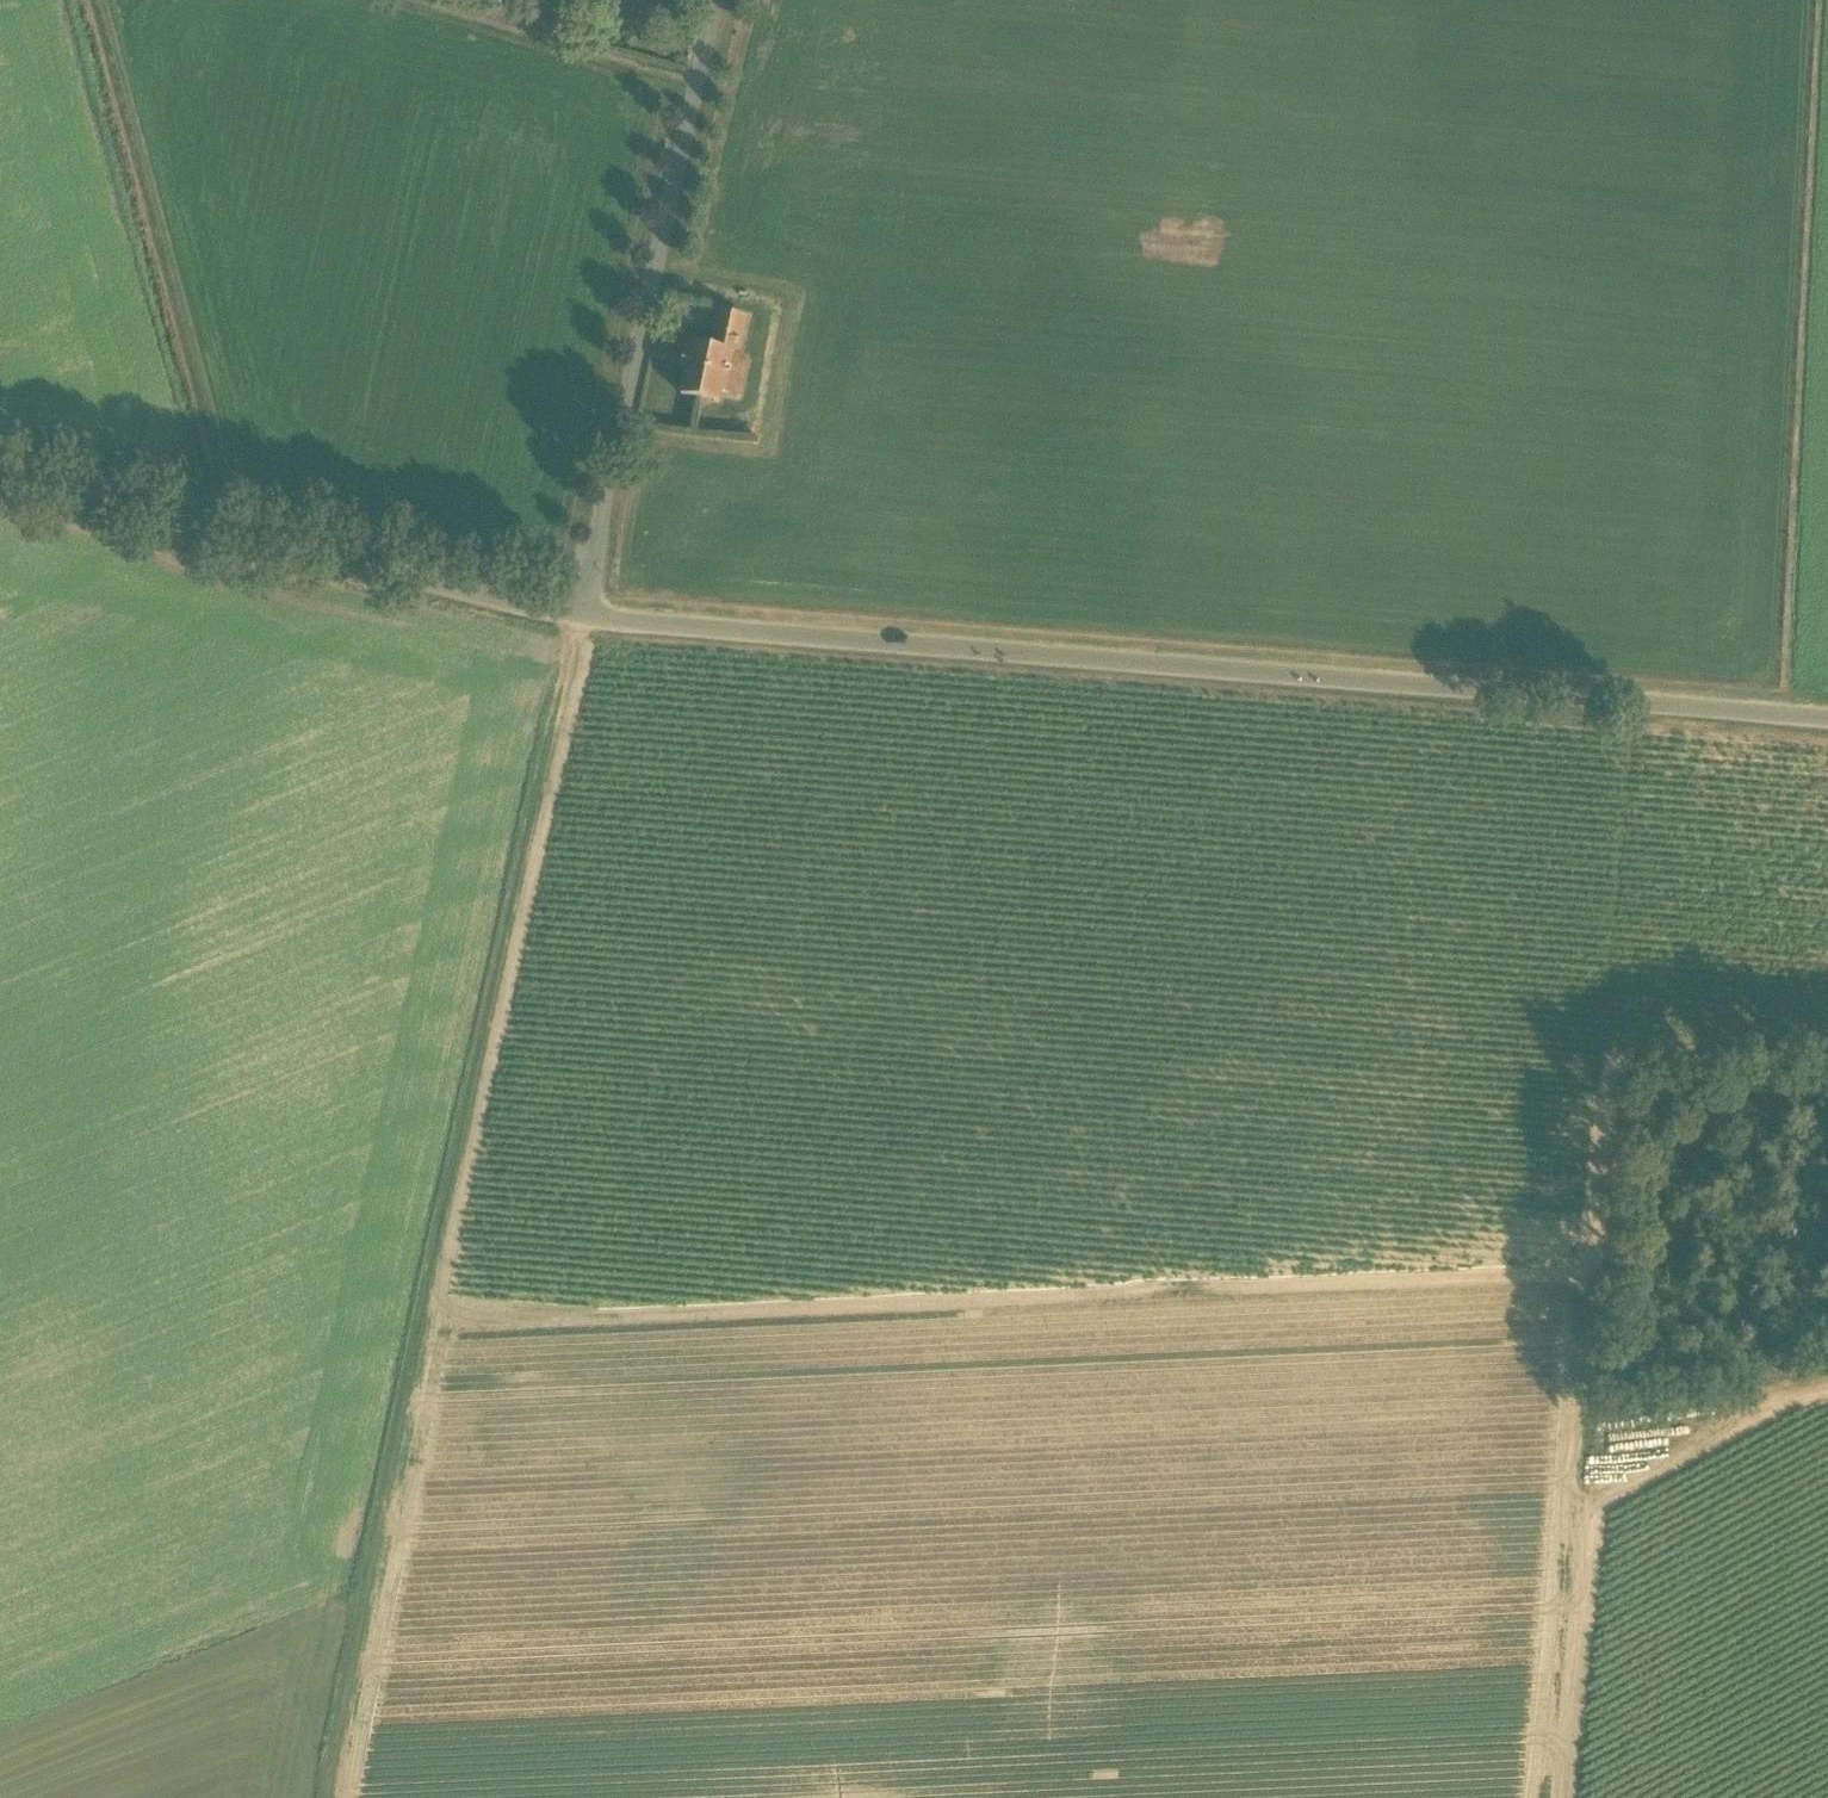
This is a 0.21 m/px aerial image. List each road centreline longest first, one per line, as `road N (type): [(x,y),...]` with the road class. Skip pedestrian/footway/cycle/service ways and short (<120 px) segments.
road 1 (unclassified): [(598,620),(1827,705)]
road 2 (track): [(598,620),(337,1797)]
road 3 (unclassified): [(0,469),(598,620)]
road 4 (unclassified): [(598,620),(720,58)]

